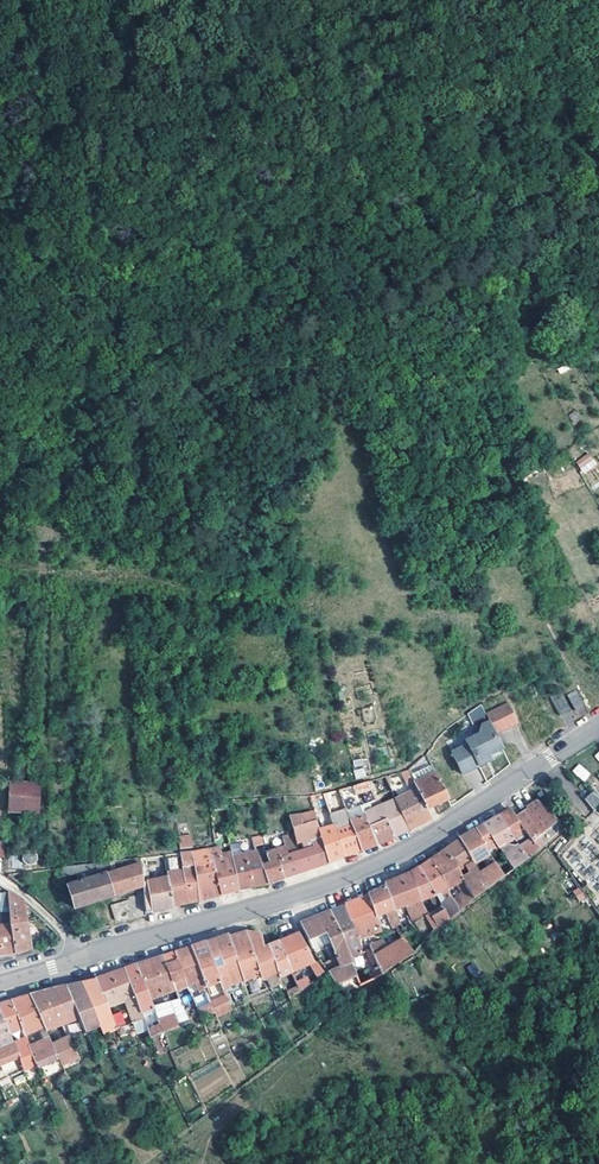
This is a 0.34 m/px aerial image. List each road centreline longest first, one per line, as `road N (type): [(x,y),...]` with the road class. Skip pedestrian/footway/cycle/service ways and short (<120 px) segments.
road 1 (secondary): [(76,958),(352,875),(428,838),(598,726)]

